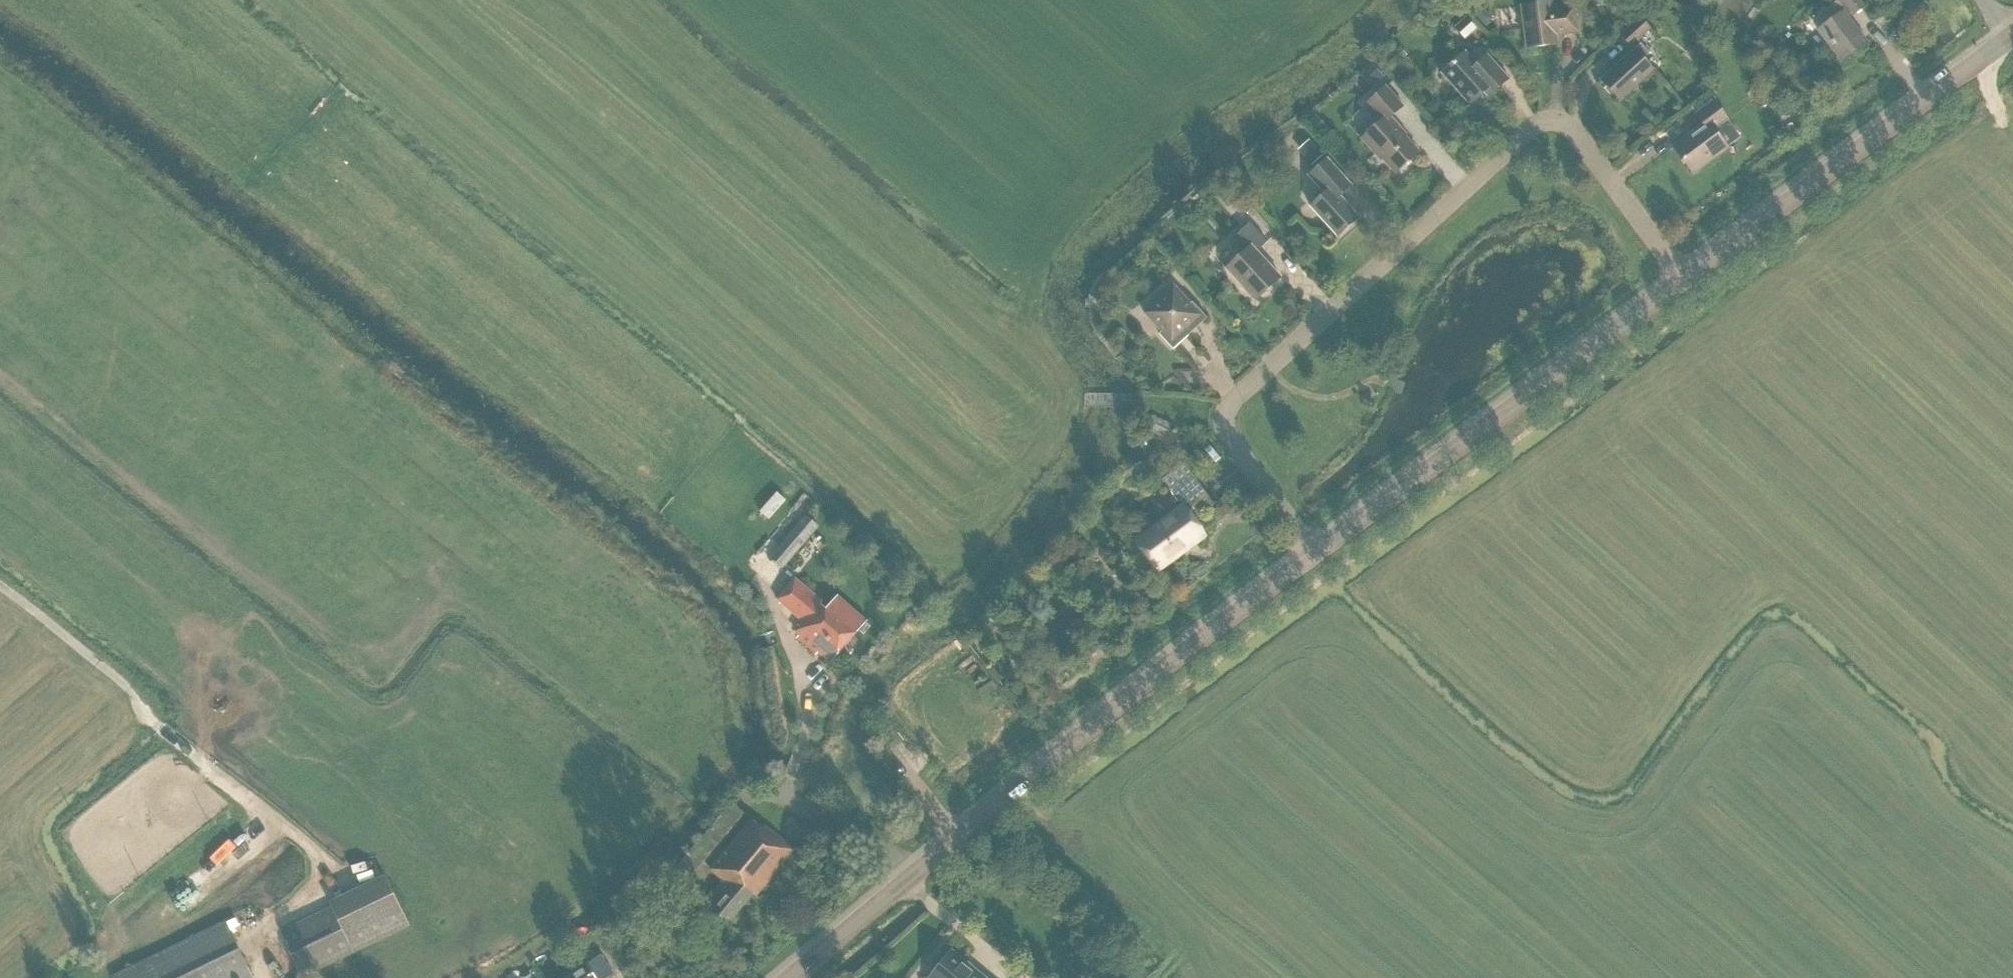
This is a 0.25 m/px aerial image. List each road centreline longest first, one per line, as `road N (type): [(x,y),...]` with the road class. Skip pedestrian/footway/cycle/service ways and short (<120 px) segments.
road 1 (residential): [(1688,280),(1565,128),(1534,135),(1229,410),(1222,436),(1313,560)]
road 2 (tertiary): [(785,977),(1126,700),(1313,560)]
road 3 (track): [(257,938),(336,874),(0,588)]
road 4 (tertiary): [(1313,560),(1688,280)]
road 5 (tertiary): [(1688,280),(2012,35)]

